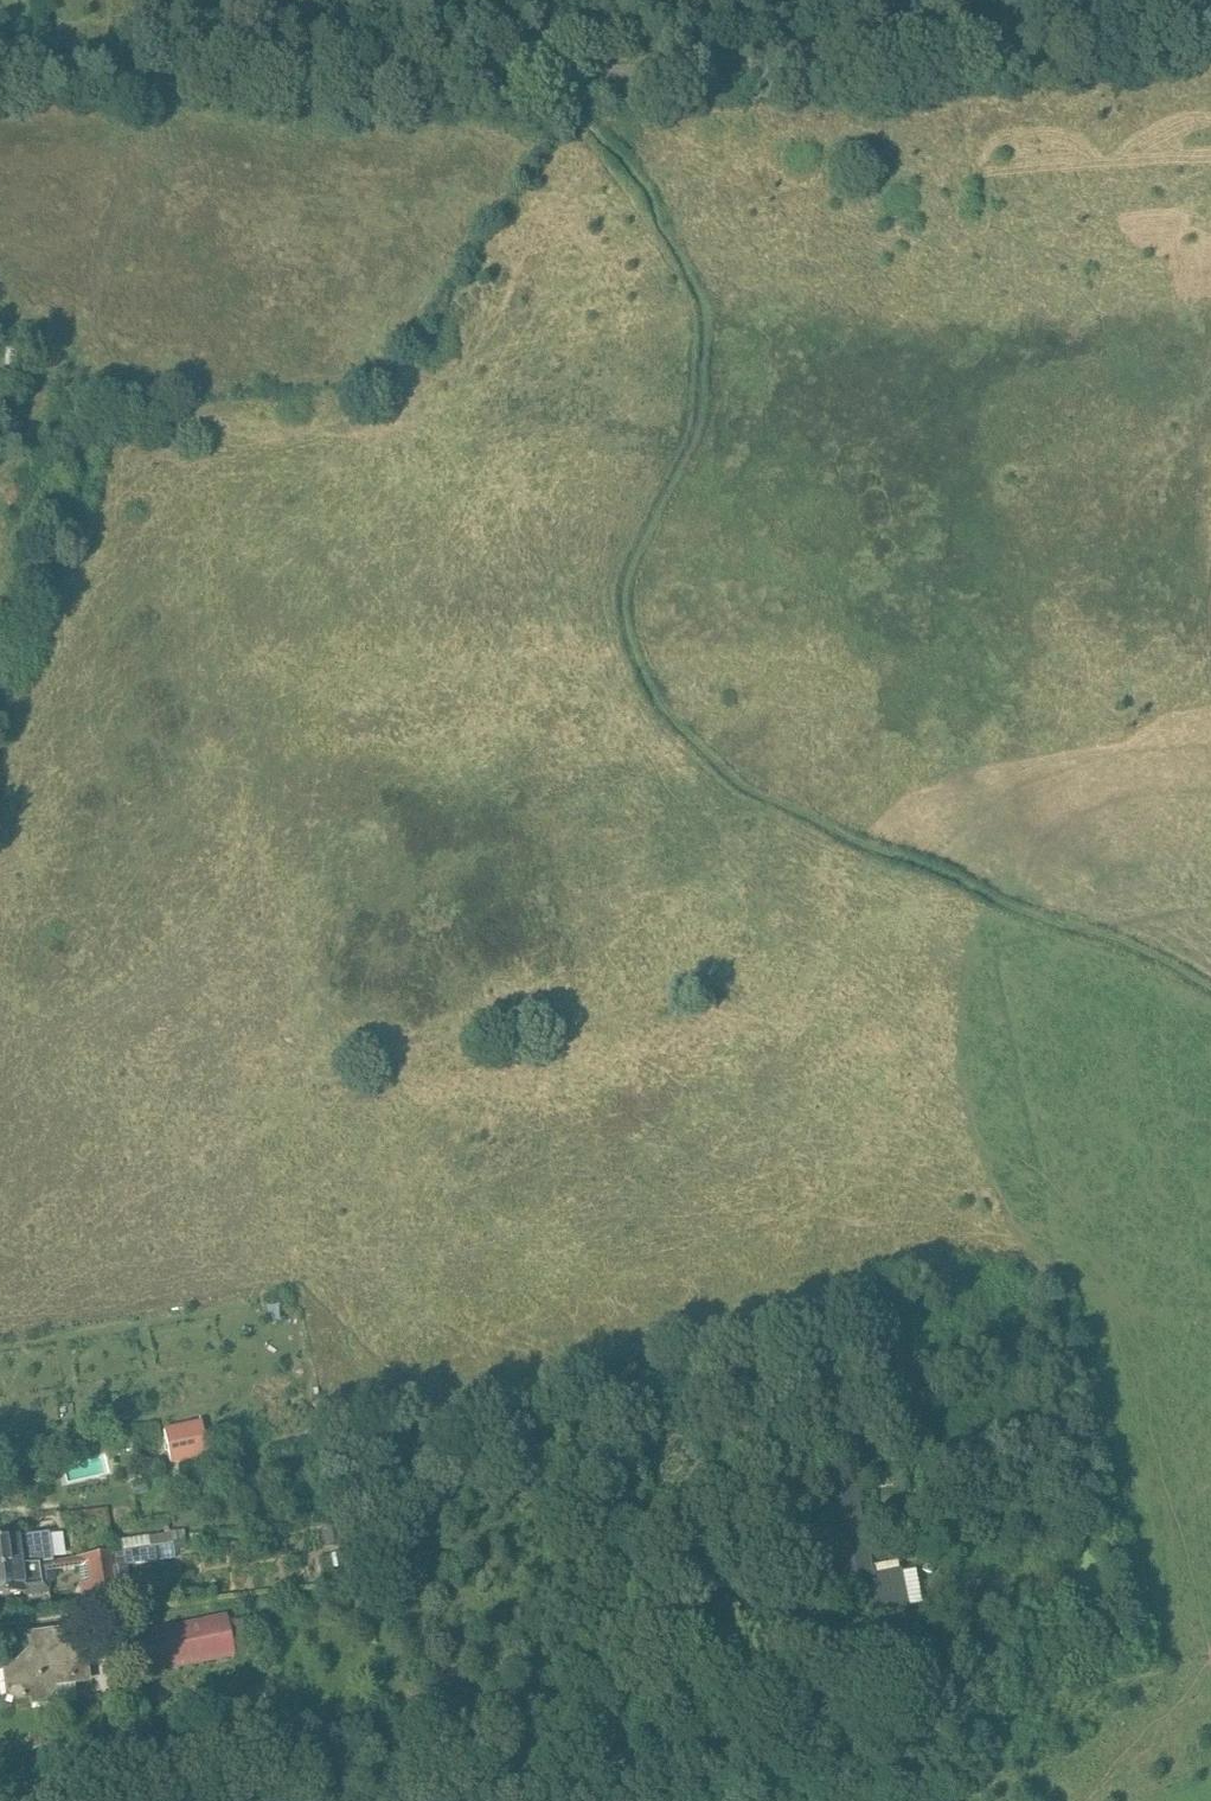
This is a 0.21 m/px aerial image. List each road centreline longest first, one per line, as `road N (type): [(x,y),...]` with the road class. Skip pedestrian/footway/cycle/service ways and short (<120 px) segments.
road 1 (track): [(0,1794),(137,1779),(194,1794),(306,1800),(552,1776),(820,1731)]

